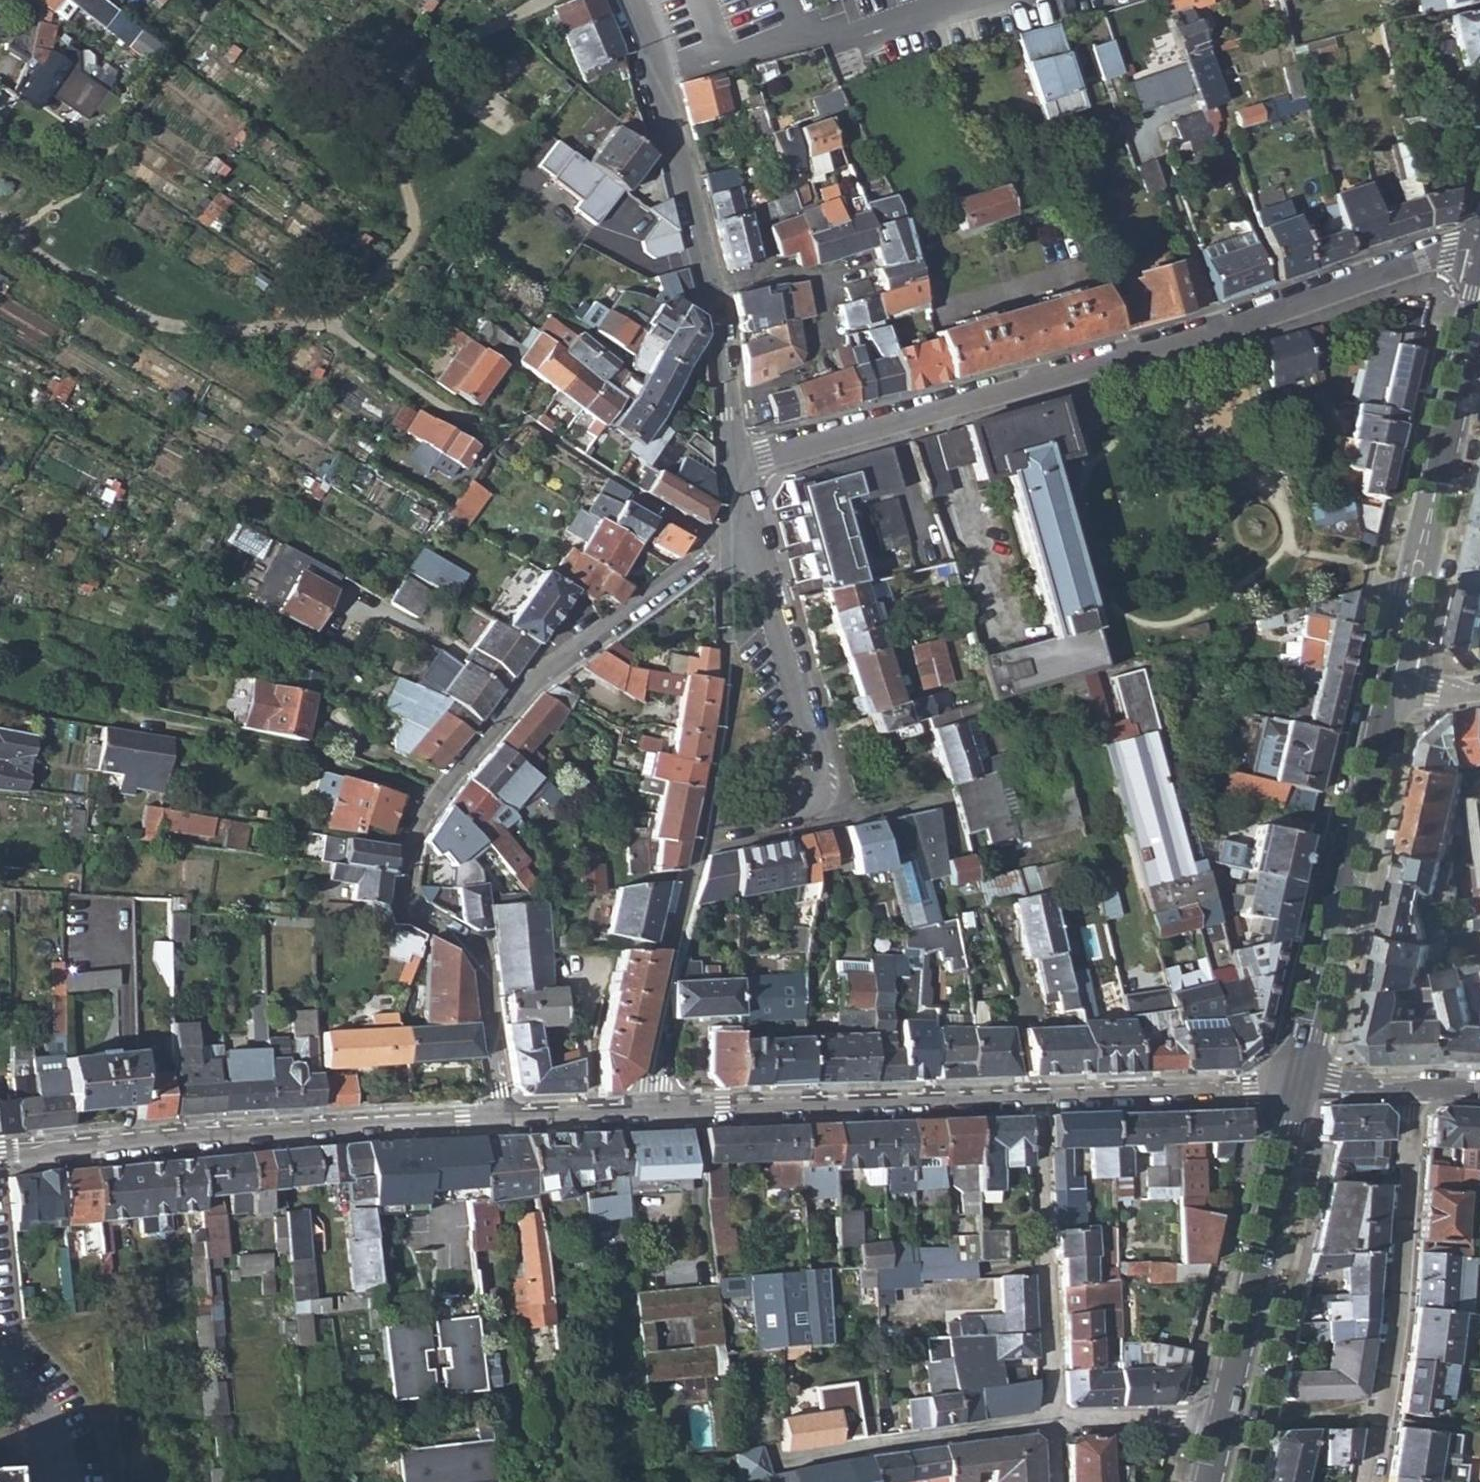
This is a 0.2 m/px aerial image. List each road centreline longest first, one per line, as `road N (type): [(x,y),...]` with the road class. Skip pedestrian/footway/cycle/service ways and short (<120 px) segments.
road 1 (residential): [(743,531),(530,683),(429,800),(404,843),(404,907),(470,944),(484,977),(503,1118)]
road 2 (residential): [(743,531),(765,564),(817,775),(812,803),(782,821),(697,832),(662,974),(651,1111)]
road 3 (residential): [(1280,309),(1141,356),(738,466)]
road 4 (residential): [(0,1155),(503,1118)]
road 5 (residential): [(628,0),(710,284),(738,466)]
road 6 (primary): [(1479,270),(1383,699)]
road 7 (primary): [(1383,699),(1295,1088)]
road 8 (residential): [(1367,1481),(1414,1088)]
road 9 (residential): [(651,1111),(1035,1098)]
road 10 (primary): [(1295,1088),(1221,1416)]
road 11 (residential): [(1035,1098),(1049,1424)]
road 12 (residential): [(1049,1424),(857,1446),(792,1462)]
road 13 (residential): [(1035,1098),(1295,1088)]
road 14 (residential): [(1479,242),(1280,309)]
road 15 (residential): [(1213,136),(1280,309)]
road 16 (residential): [(1221,1416),(1049,1424)]
road 17 (residential): [(503,1118),(651,1111)]

